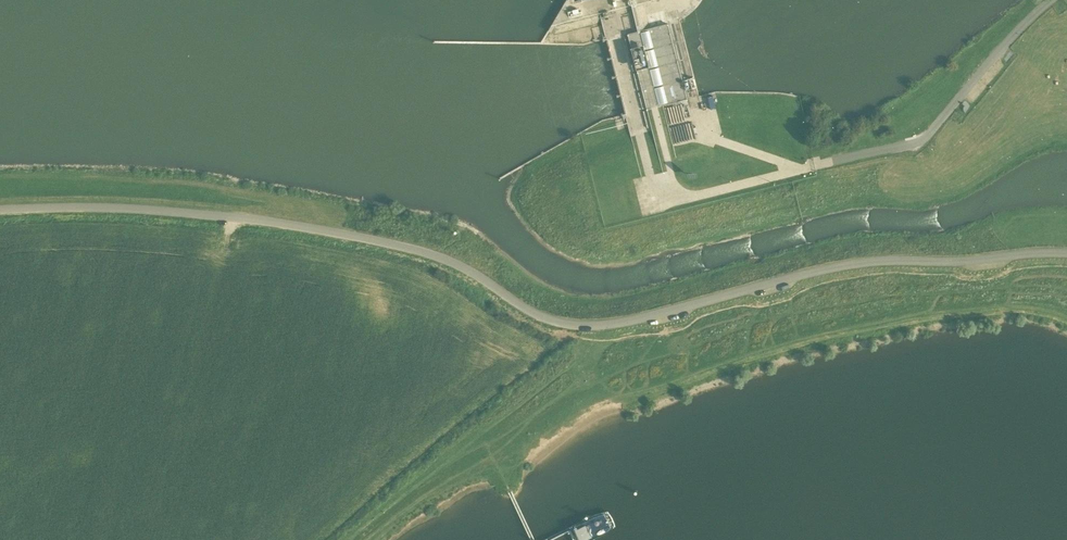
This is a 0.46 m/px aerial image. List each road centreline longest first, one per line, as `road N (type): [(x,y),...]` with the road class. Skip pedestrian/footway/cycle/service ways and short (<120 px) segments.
road 1 (unclassified): [(1066,254),(851,264),(627,322),(572,325),(545,318),(458,265),(372,240),(137,209),(0,210)]
road 2 (unclassified): [(1052,0),(924,138),(815,165)]

